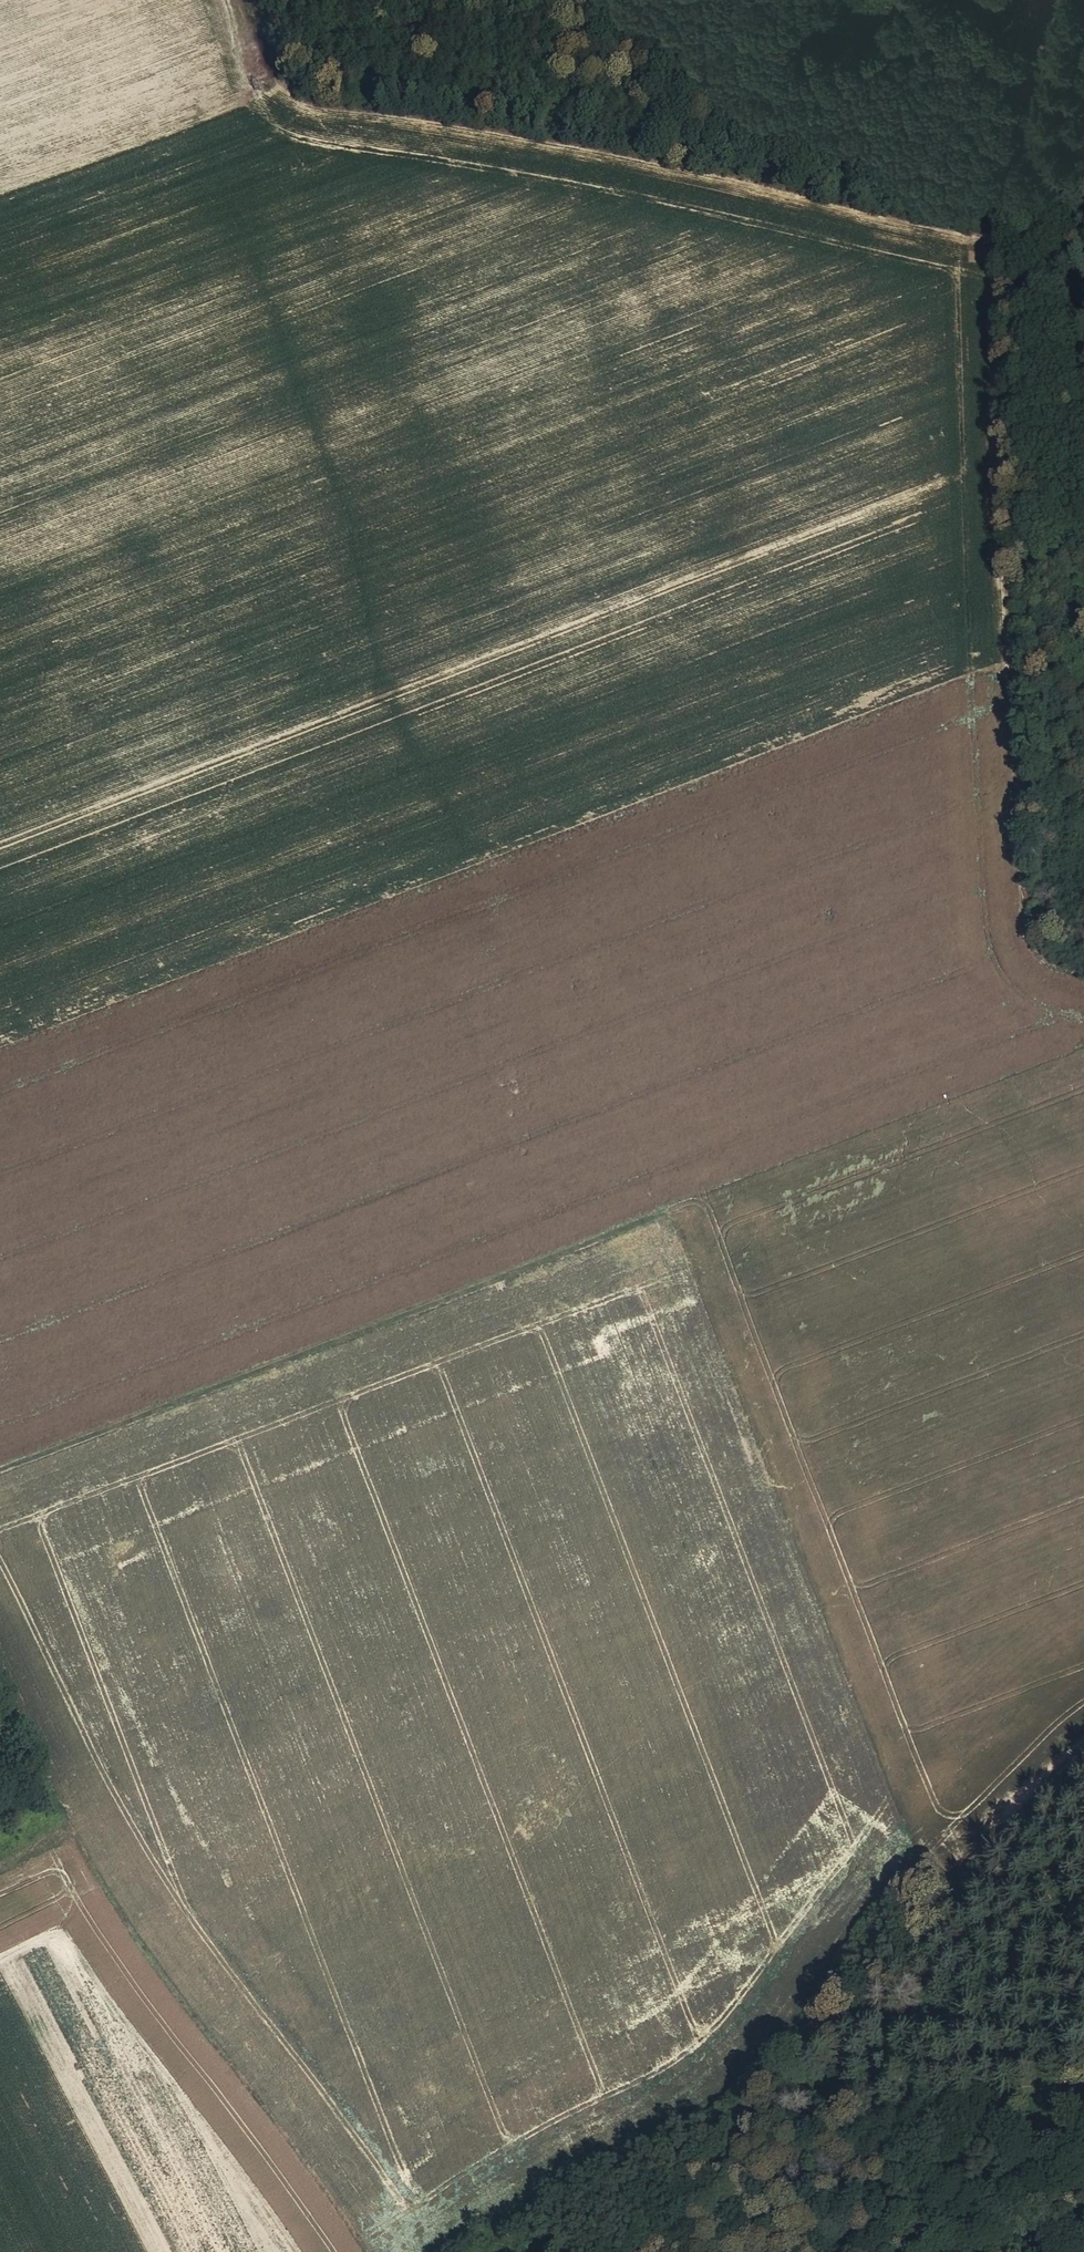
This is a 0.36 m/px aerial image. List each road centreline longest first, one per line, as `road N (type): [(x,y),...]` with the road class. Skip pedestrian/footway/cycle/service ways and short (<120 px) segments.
road 1 (track): [(710,2251),(745,2206),(792,2170),(806,2115),(830,2083),(876,2071),(945,2078),(1003,2072),(1018,2054),(1030,2001),(1030,1938)]

